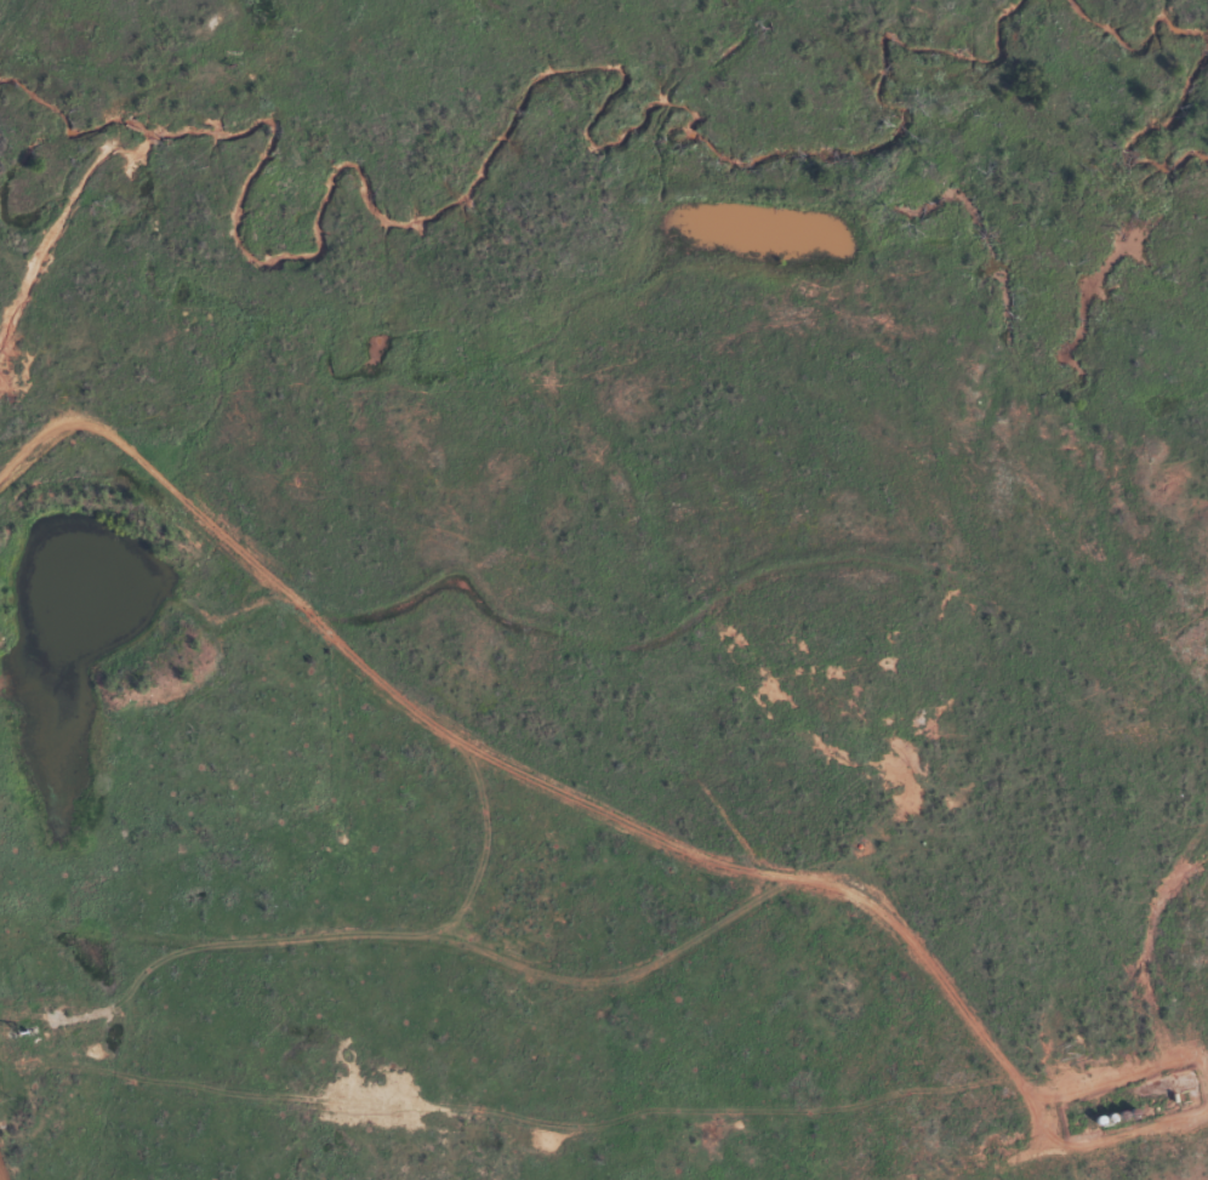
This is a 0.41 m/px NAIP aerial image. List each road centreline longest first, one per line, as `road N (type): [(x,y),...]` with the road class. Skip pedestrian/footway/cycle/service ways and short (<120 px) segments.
road 1 (residential): [(0,807),(33,894),(113,974),(346,928),(566,962),(870,905),(912,930),(1048,1168)]
road 2 (residential): [(0,372),(58,233),(156,131),(237,92)]
road 3 (residential): [(33,894),(10,986),(22,1054)]

